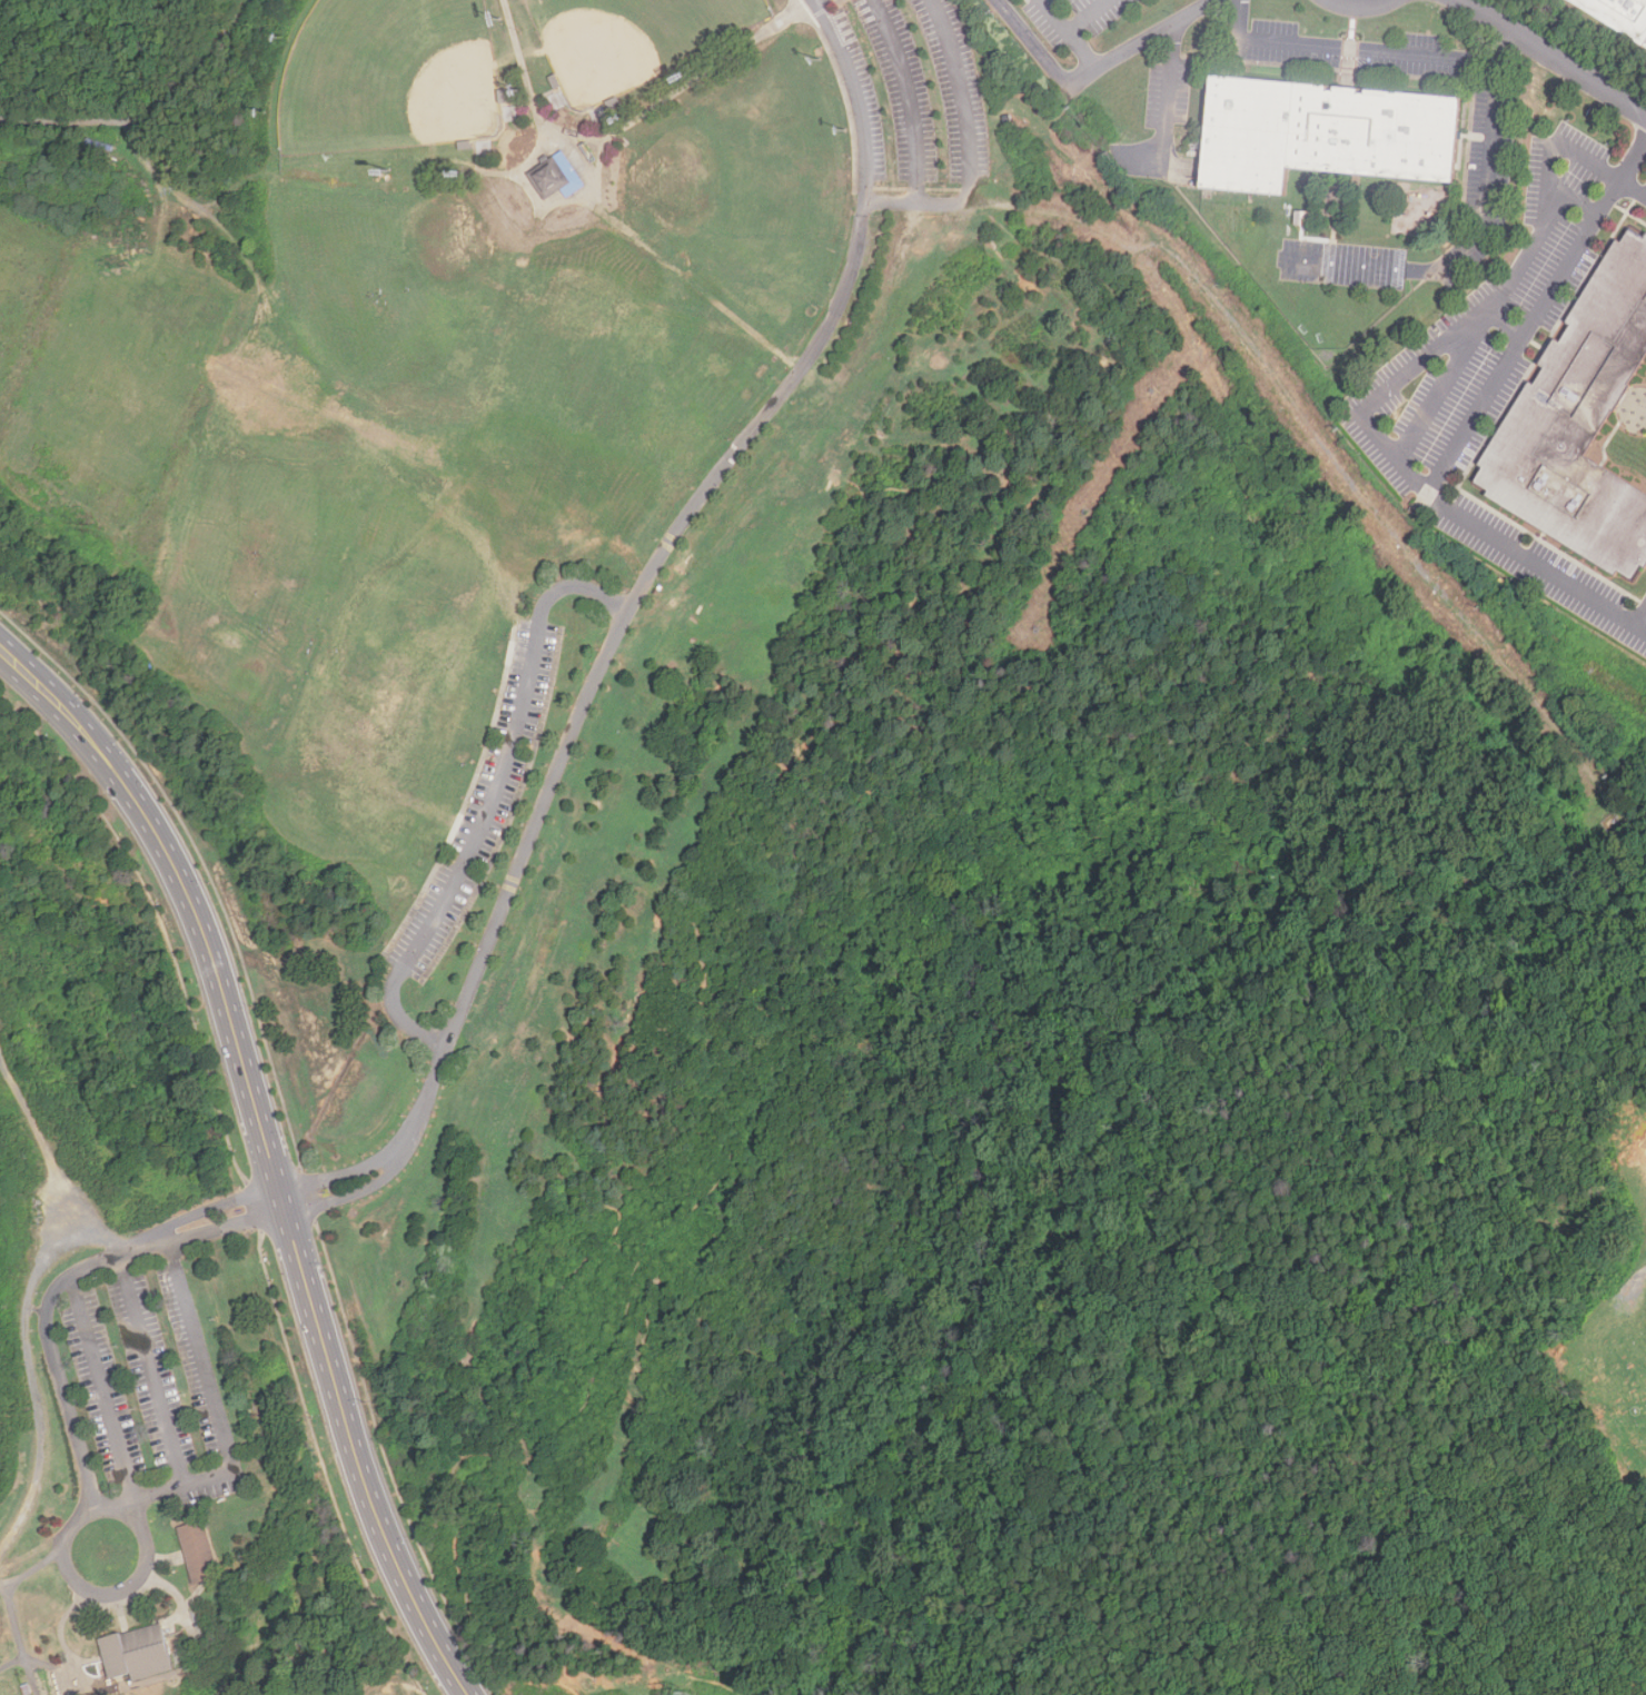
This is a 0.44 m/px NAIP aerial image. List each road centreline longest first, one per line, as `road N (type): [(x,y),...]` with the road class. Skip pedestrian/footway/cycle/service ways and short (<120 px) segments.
road 1 (secondary): [(112,764),(173,862),(206,934),(367,1487),(407,1582),(470,1694)]
road 2 (residential): [(1460,0),(1645,115)]
road 3 (secondary): [(0,646),(112,764)]

